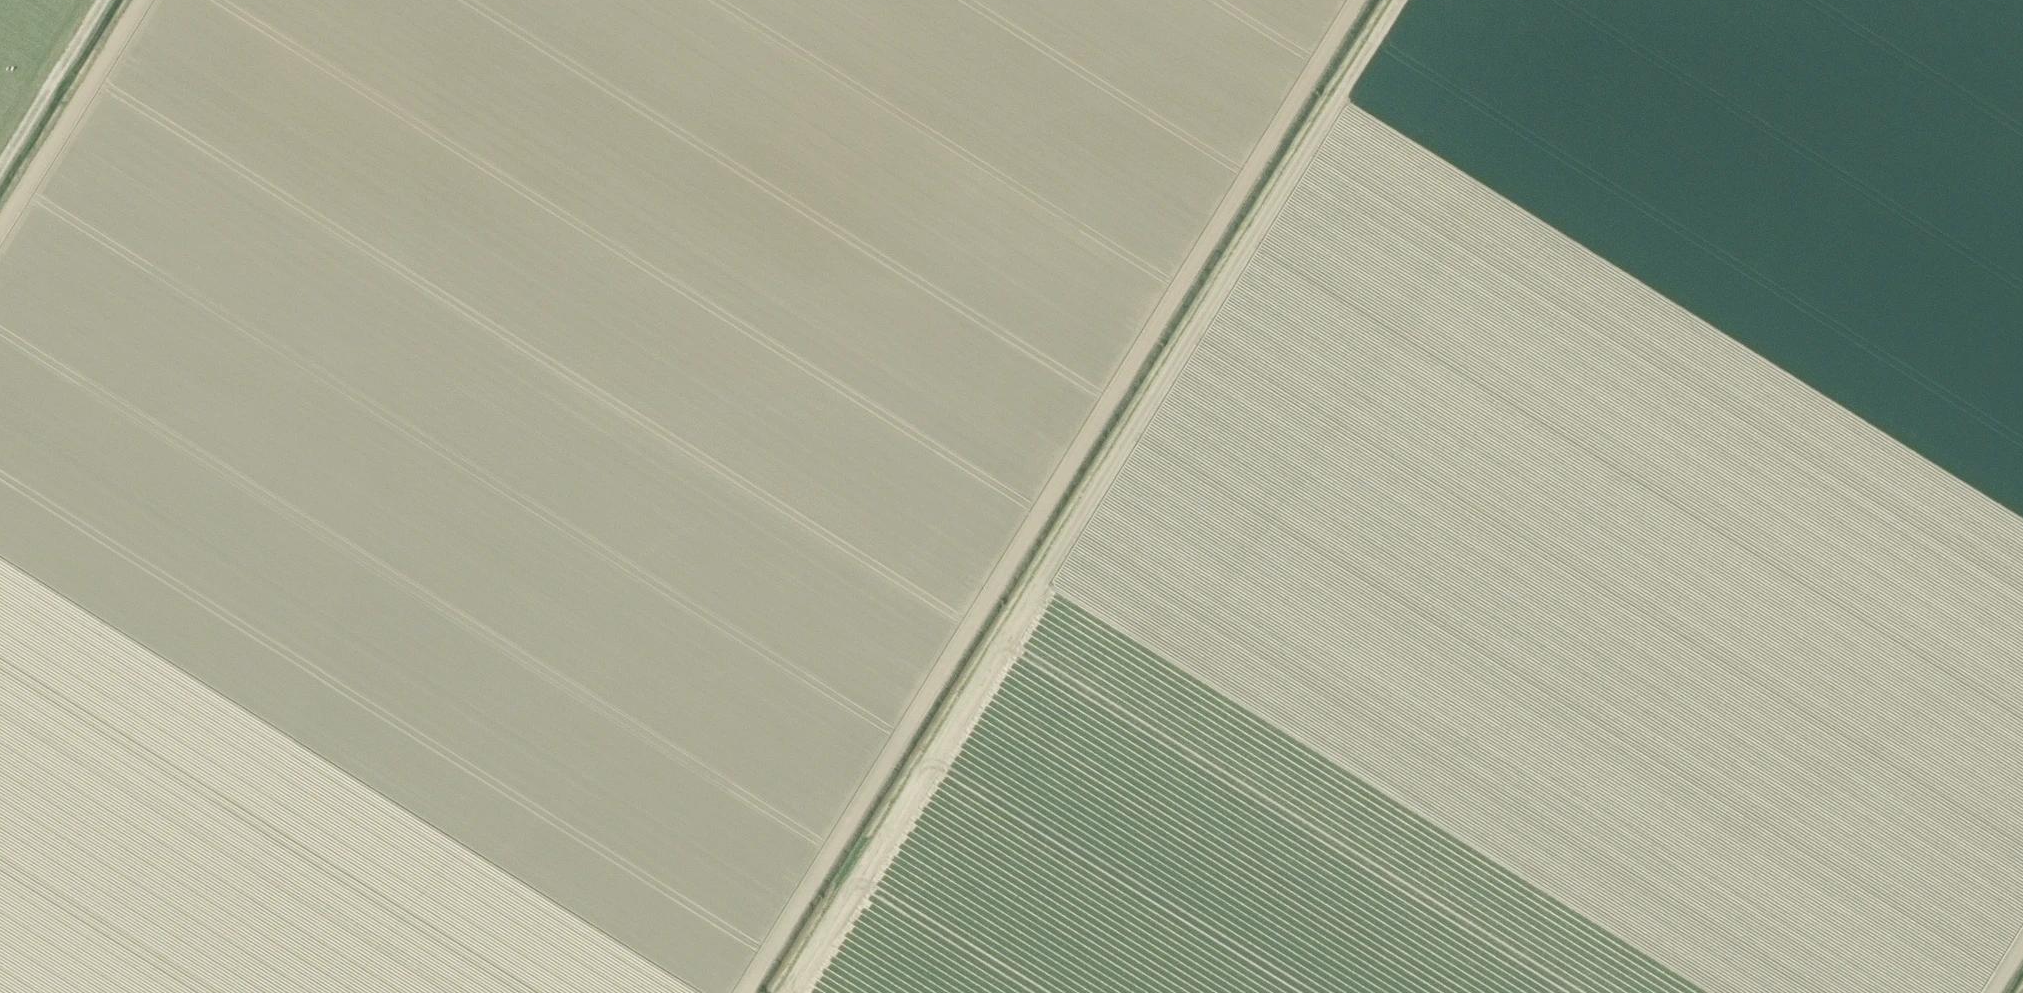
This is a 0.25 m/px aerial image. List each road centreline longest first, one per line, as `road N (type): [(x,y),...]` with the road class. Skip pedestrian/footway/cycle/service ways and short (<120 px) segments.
road 1 (track): [(103,0),(0,165)]

